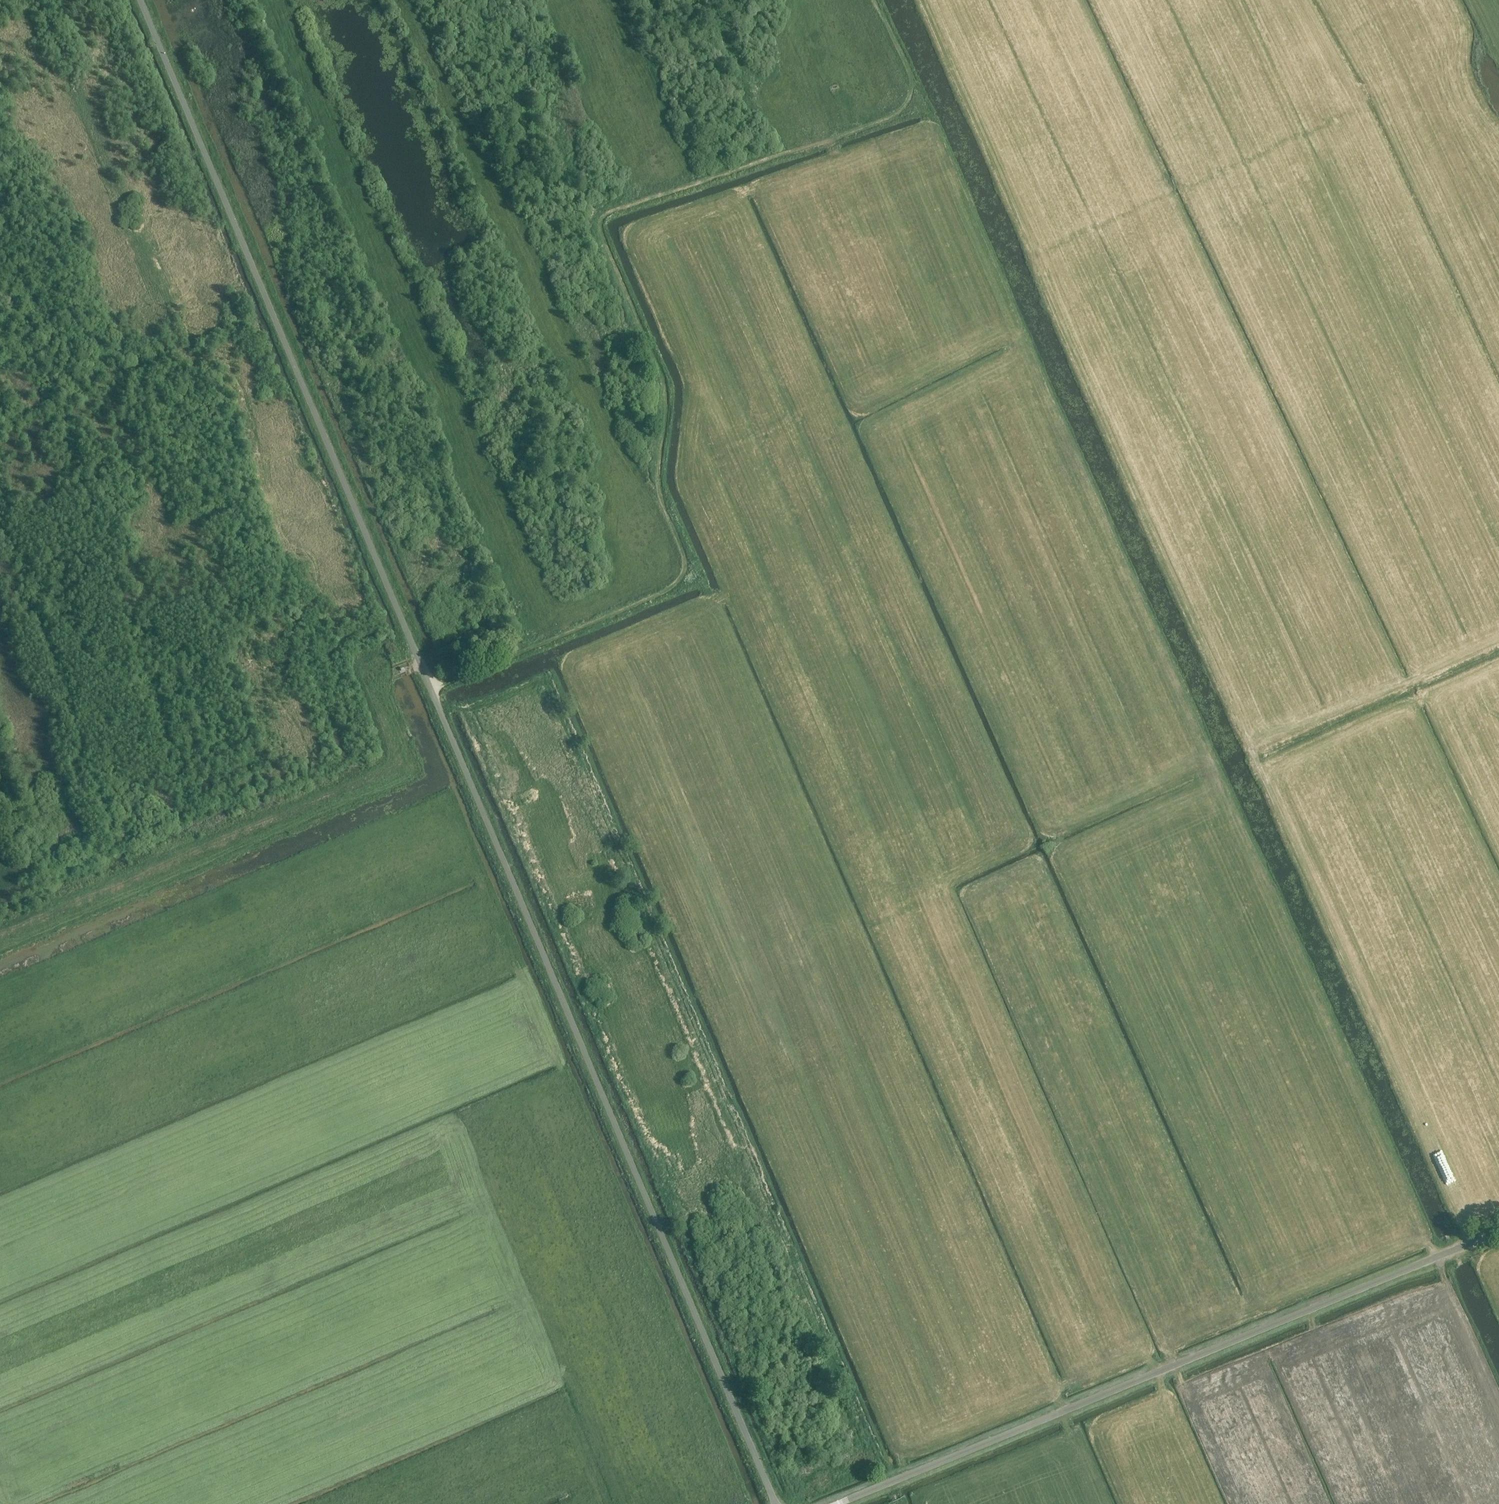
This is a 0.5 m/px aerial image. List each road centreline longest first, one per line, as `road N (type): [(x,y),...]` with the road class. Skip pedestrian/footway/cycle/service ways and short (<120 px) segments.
road 1 (unclassified): [(775,1503),(140,0)]
road 2 (unclassified): [(839,1503),(1498,1232)]

